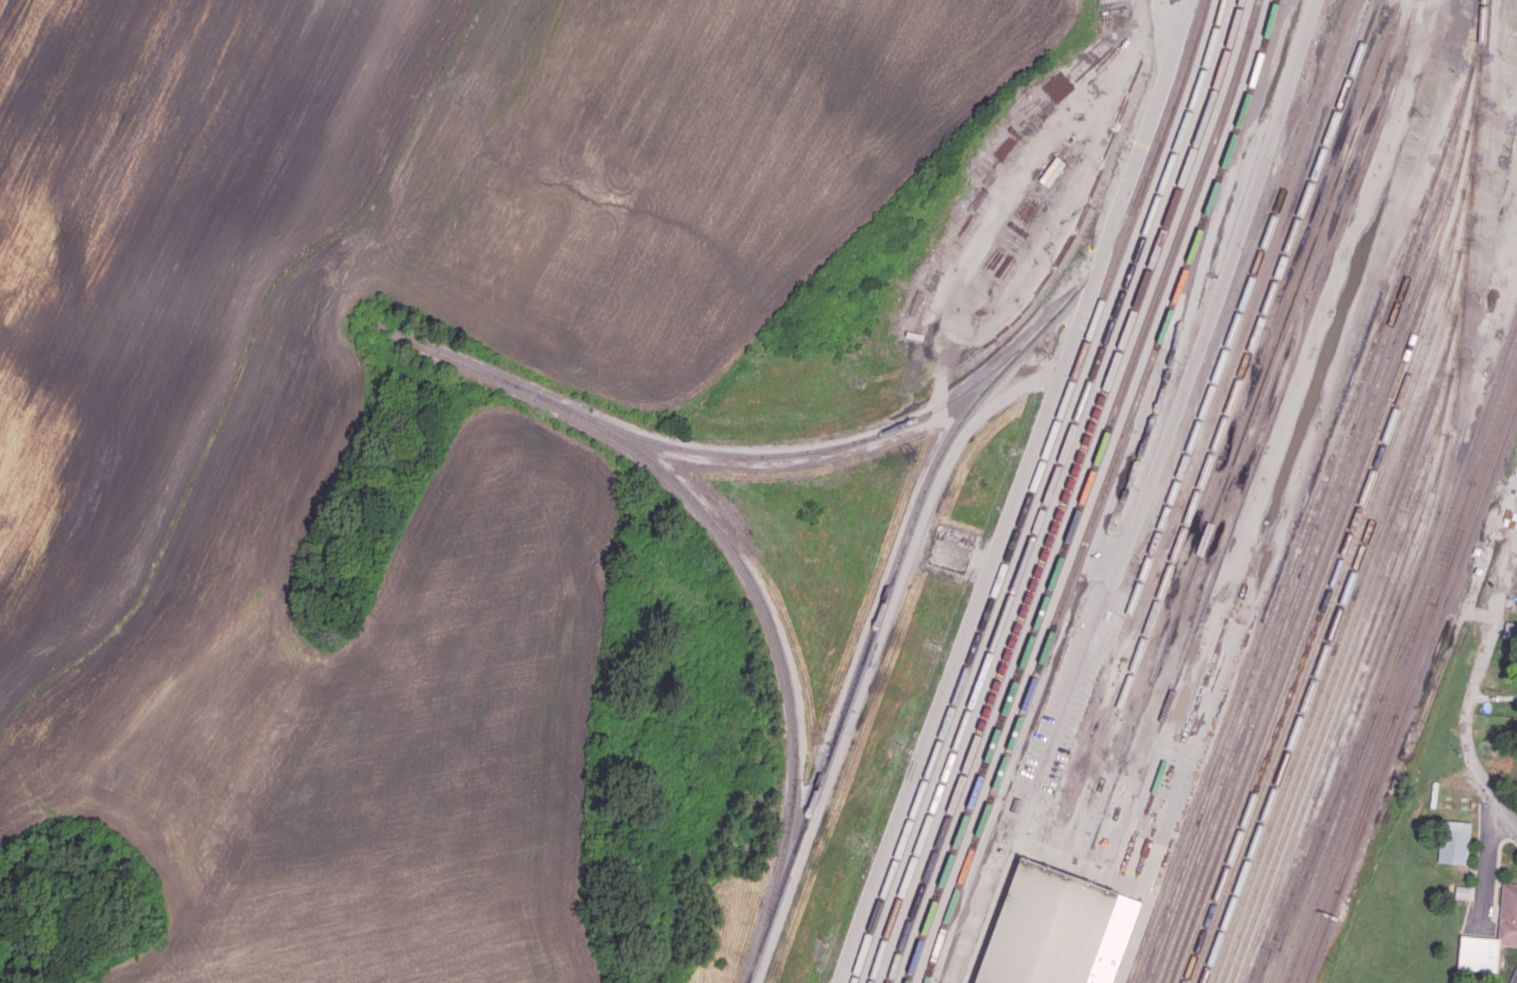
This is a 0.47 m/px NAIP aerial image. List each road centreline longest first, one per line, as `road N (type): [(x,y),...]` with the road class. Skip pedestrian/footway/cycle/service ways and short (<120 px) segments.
road 1 (residential): [(1516,541),(1468,710)]
road 2 (residential): [(1516,831),(1470,761),(1468,710)]

